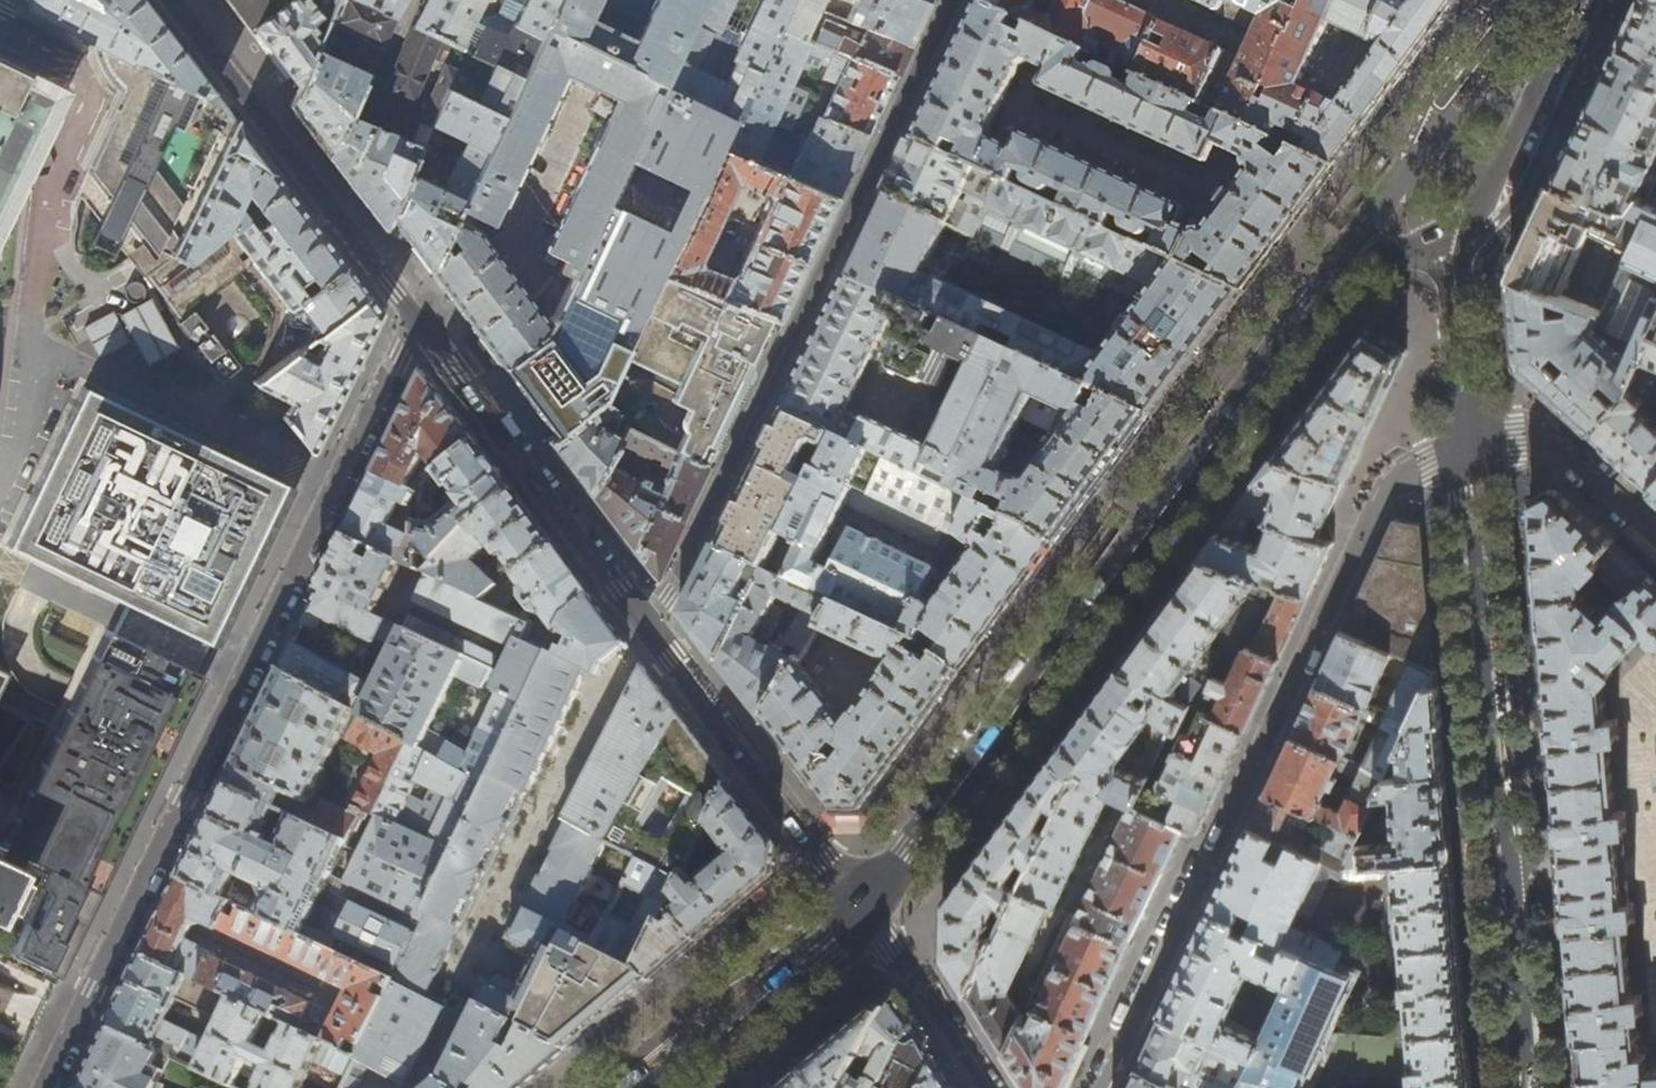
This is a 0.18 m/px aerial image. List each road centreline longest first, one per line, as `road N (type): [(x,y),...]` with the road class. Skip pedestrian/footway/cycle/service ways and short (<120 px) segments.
road 1 (residential): [(44,1087),(418,323)]
road 2 (secondary): [(1322,297),(862,910)]
road 3 (residential): [(1471,445),(1387,488),(1102,1087)]
road 4 (residential): [(952,0),(648,633)]
road 5 (residential): [(1526,1087),(1471,445)]
road 6 (residential): [(176,0),(418,323)]
road 7 (residential): [(418,323),(648,633)]
road 8 (residential): [(648,633),(862,910)]
road 9 (secondary): [(862,910),(649,1087)]
road 10 (residential): [(1471,445),(1516,437),(1570,454),(1655,540)]
road 11 (residential): [(862,910),(989,1087)]
road 12 (residential): [(1471,445),(1450,244)]
road 13 (secondary): [(1497,176),(1577,0)]
road 14 (secondary): [(1538,0),(1427,137)]
road 15 (secondary): [(1412,160),(1322,297)]
road 16 (secondary): [(1322,297),(1384,259),(1450,244)]

